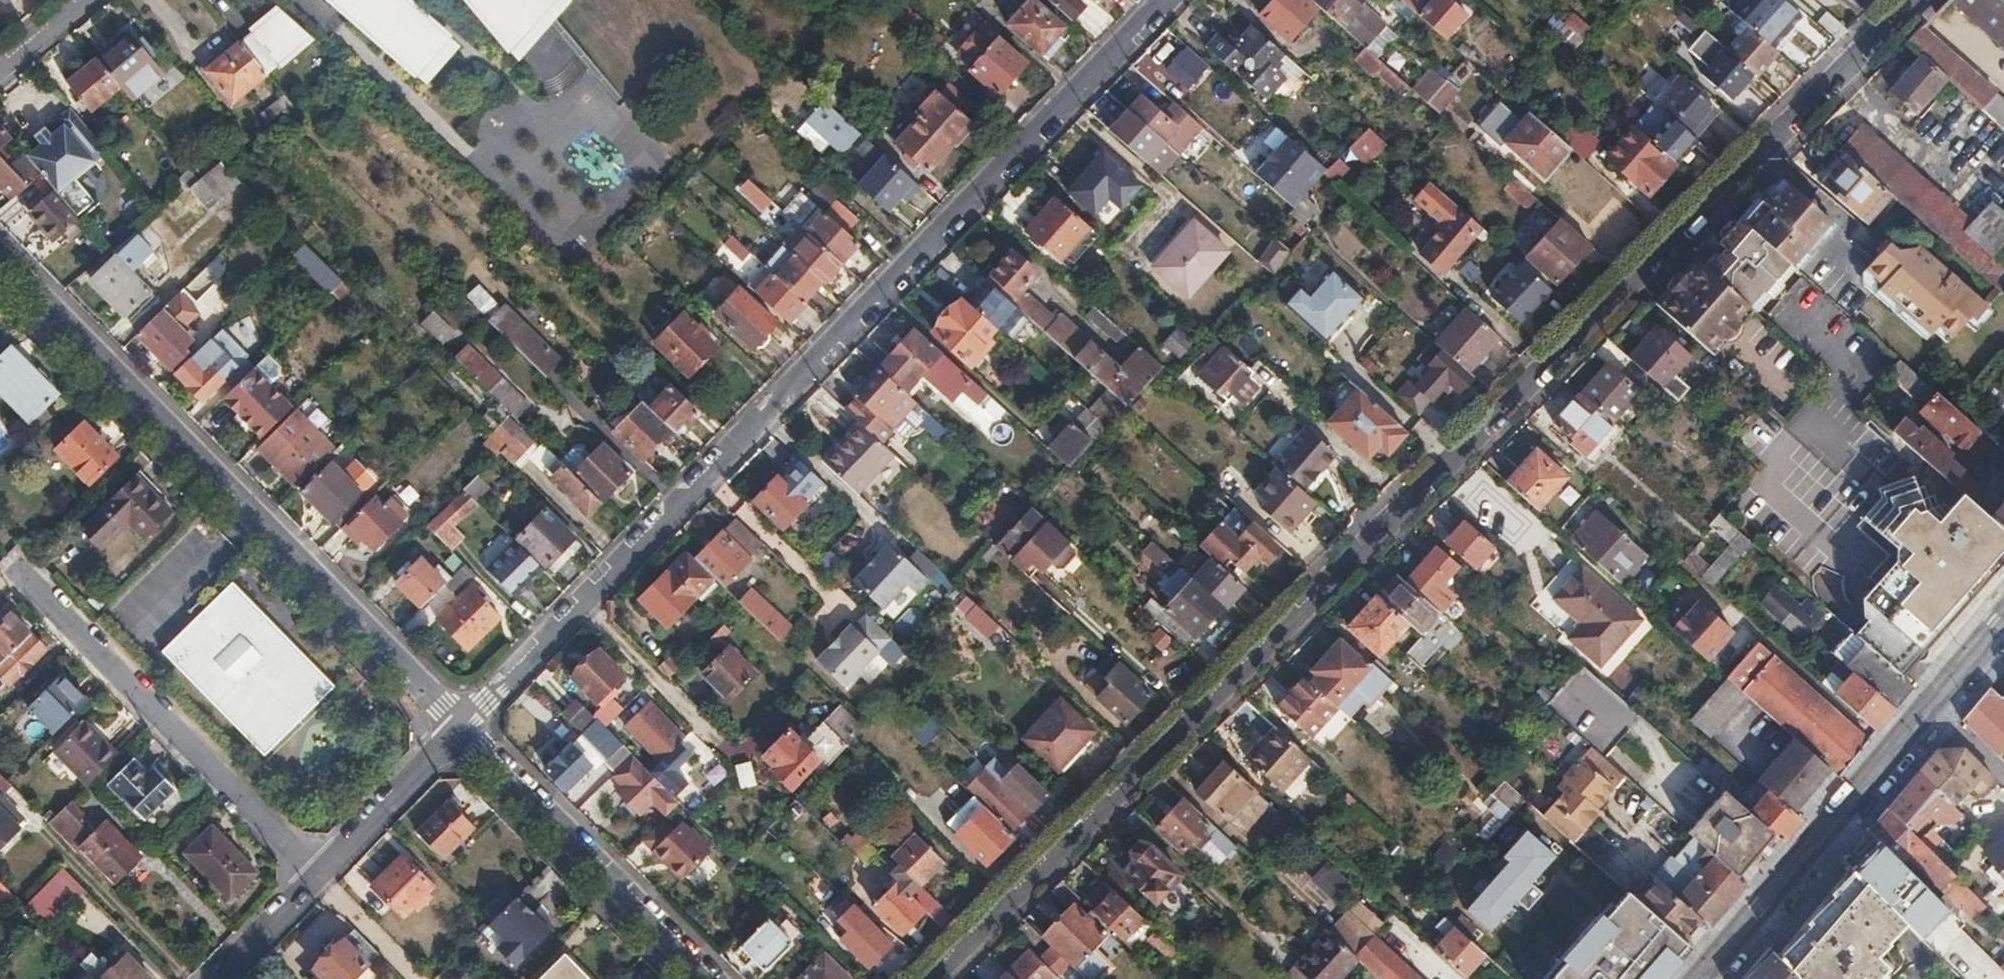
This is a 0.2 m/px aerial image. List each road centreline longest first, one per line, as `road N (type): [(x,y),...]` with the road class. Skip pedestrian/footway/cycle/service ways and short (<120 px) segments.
road 1 (residential): [(1916,0),(936,978)]
road 2 (residential): [(1167,0),(464,728)]
road 3 (residential): [(0,252),(464,728)]
road 4 (primary): [(1705,978),(2003,615)]
road 5 (unclassified): [(19,573),(319,878)]
road 6 (residential): [(464,728),(714,978)]
road 7 (residential): [(464,728),(319,878)]
road 8 (residential): [(319,878),(218,978)]
road 9 (unclassified): [(319,878),(419,978)]

